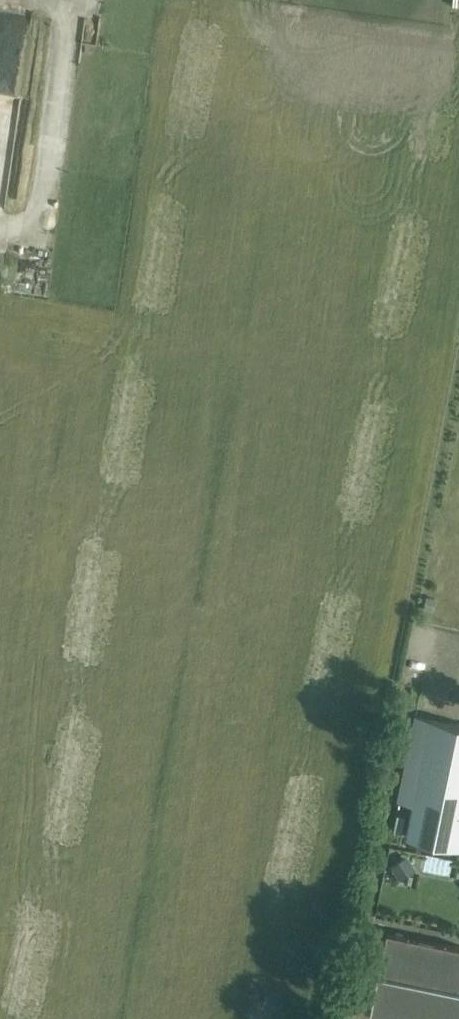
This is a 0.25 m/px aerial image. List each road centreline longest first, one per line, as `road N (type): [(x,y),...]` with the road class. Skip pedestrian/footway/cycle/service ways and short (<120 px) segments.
road 1 (residential): [(47,1018),(91,873),(103,655),(127,495),(0,485)]

